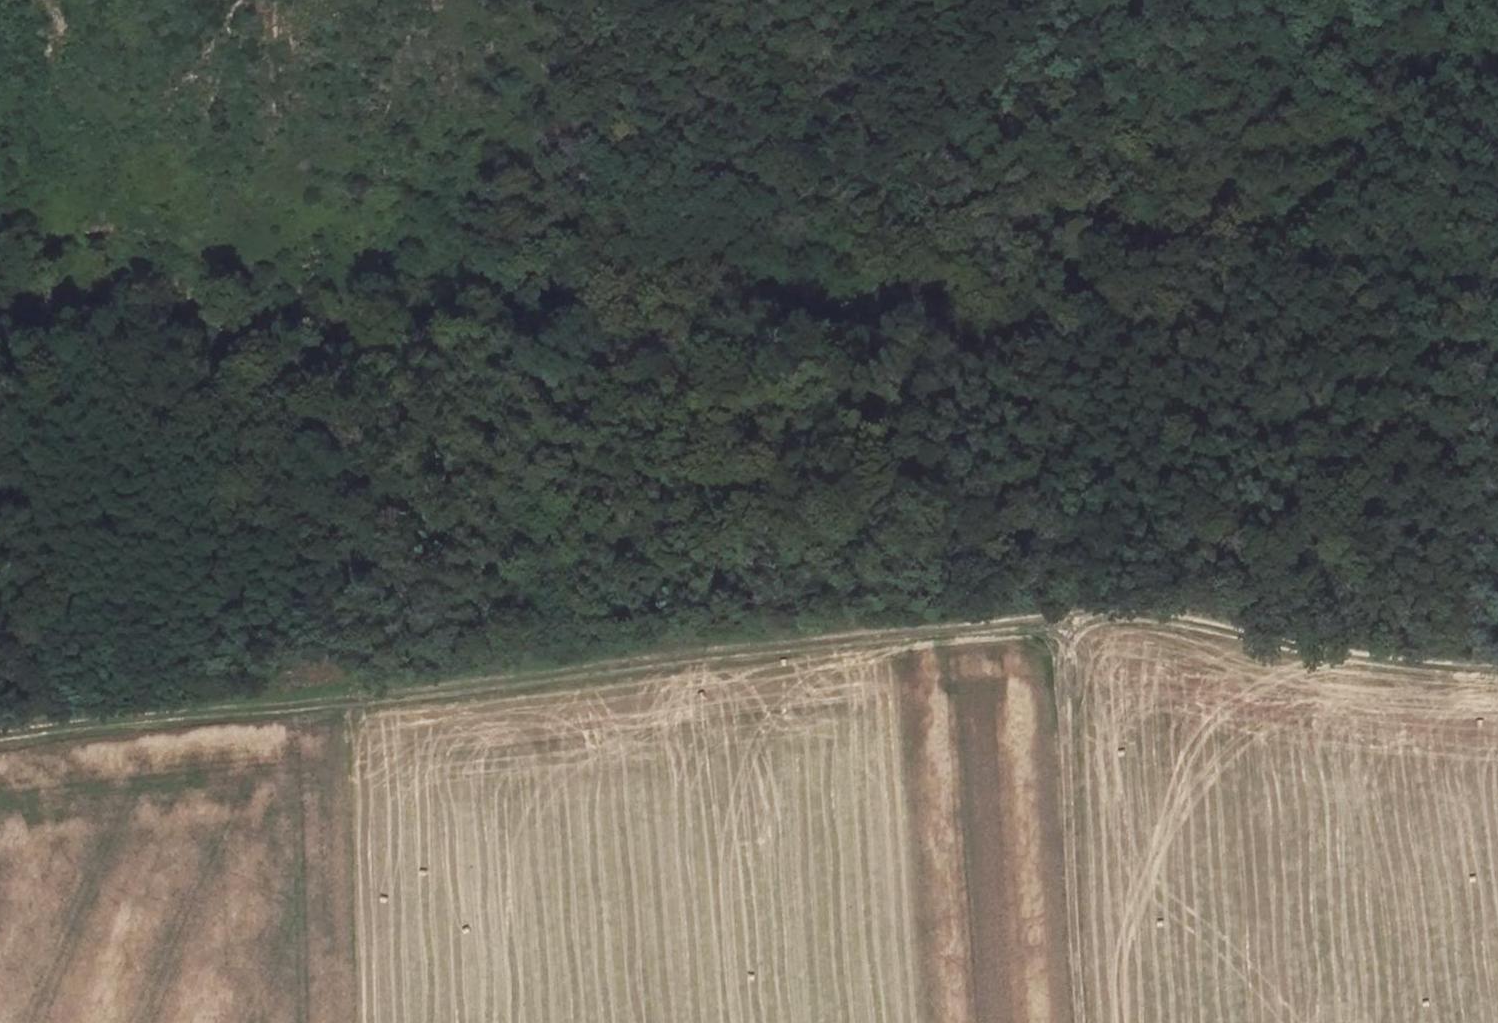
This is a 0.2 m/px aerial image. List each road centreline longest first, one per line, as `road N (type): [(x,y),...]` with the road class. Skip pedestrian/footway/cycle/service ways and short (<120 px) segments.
road 1 (track): [(1497,672),(1084,612),(0,739)]
road 2 (track): [(1084,612),(1070,720),(1087,1022)]

